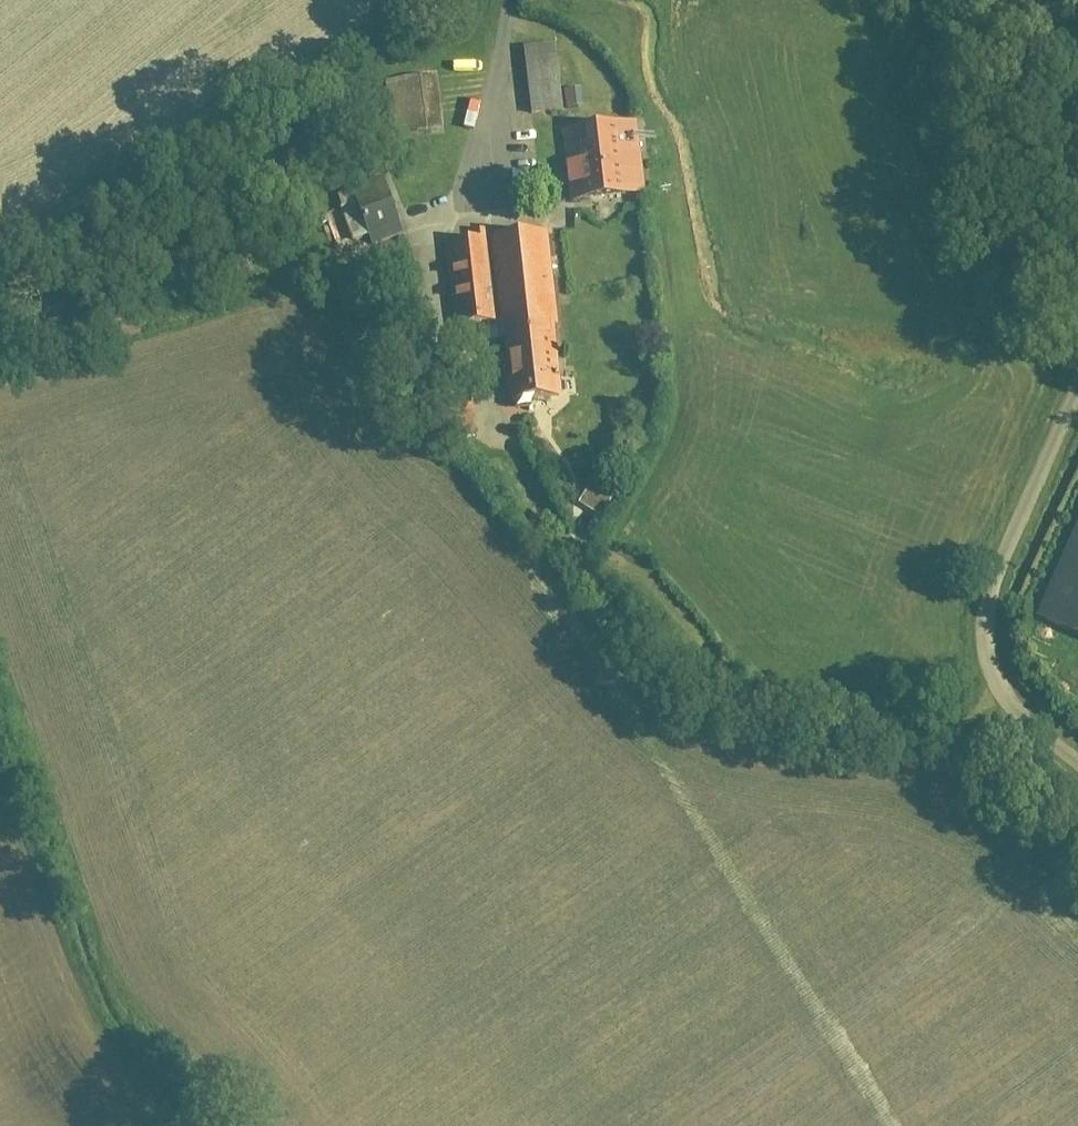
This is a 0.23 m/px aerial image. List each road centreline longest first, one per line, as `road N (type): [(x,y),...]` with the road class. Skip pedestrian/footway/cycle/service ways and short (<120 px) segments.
road 1 (unclassified): [(1077,749),(988,675),(987,592),(1077,389)]

